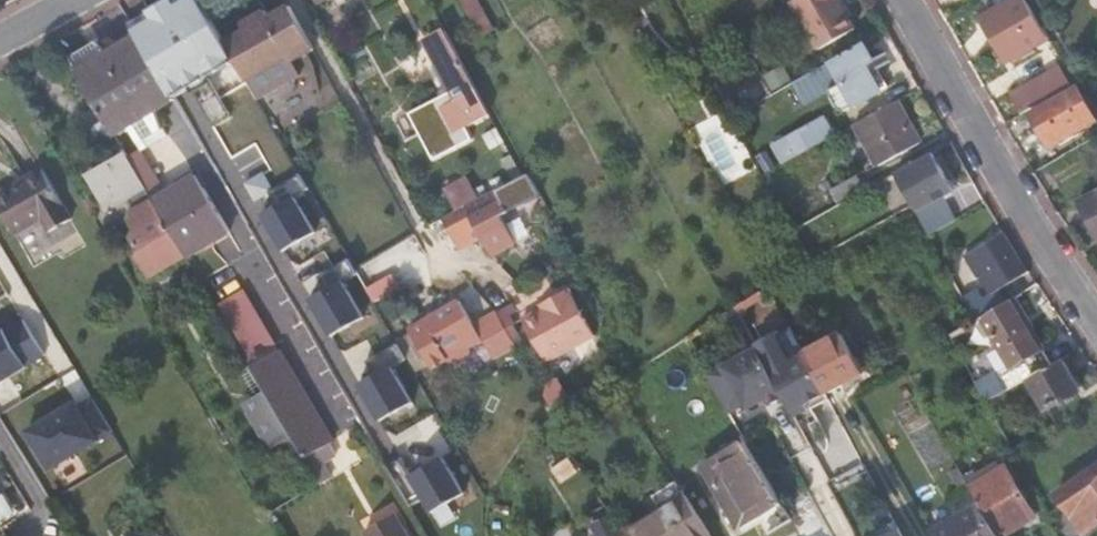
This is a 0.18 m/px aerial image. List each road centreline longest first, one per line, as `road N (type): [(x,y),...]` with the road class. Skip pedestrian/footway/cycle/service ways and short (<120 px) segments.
road 1 (residential): [(1096,334),(1026,227),(898,0)]

